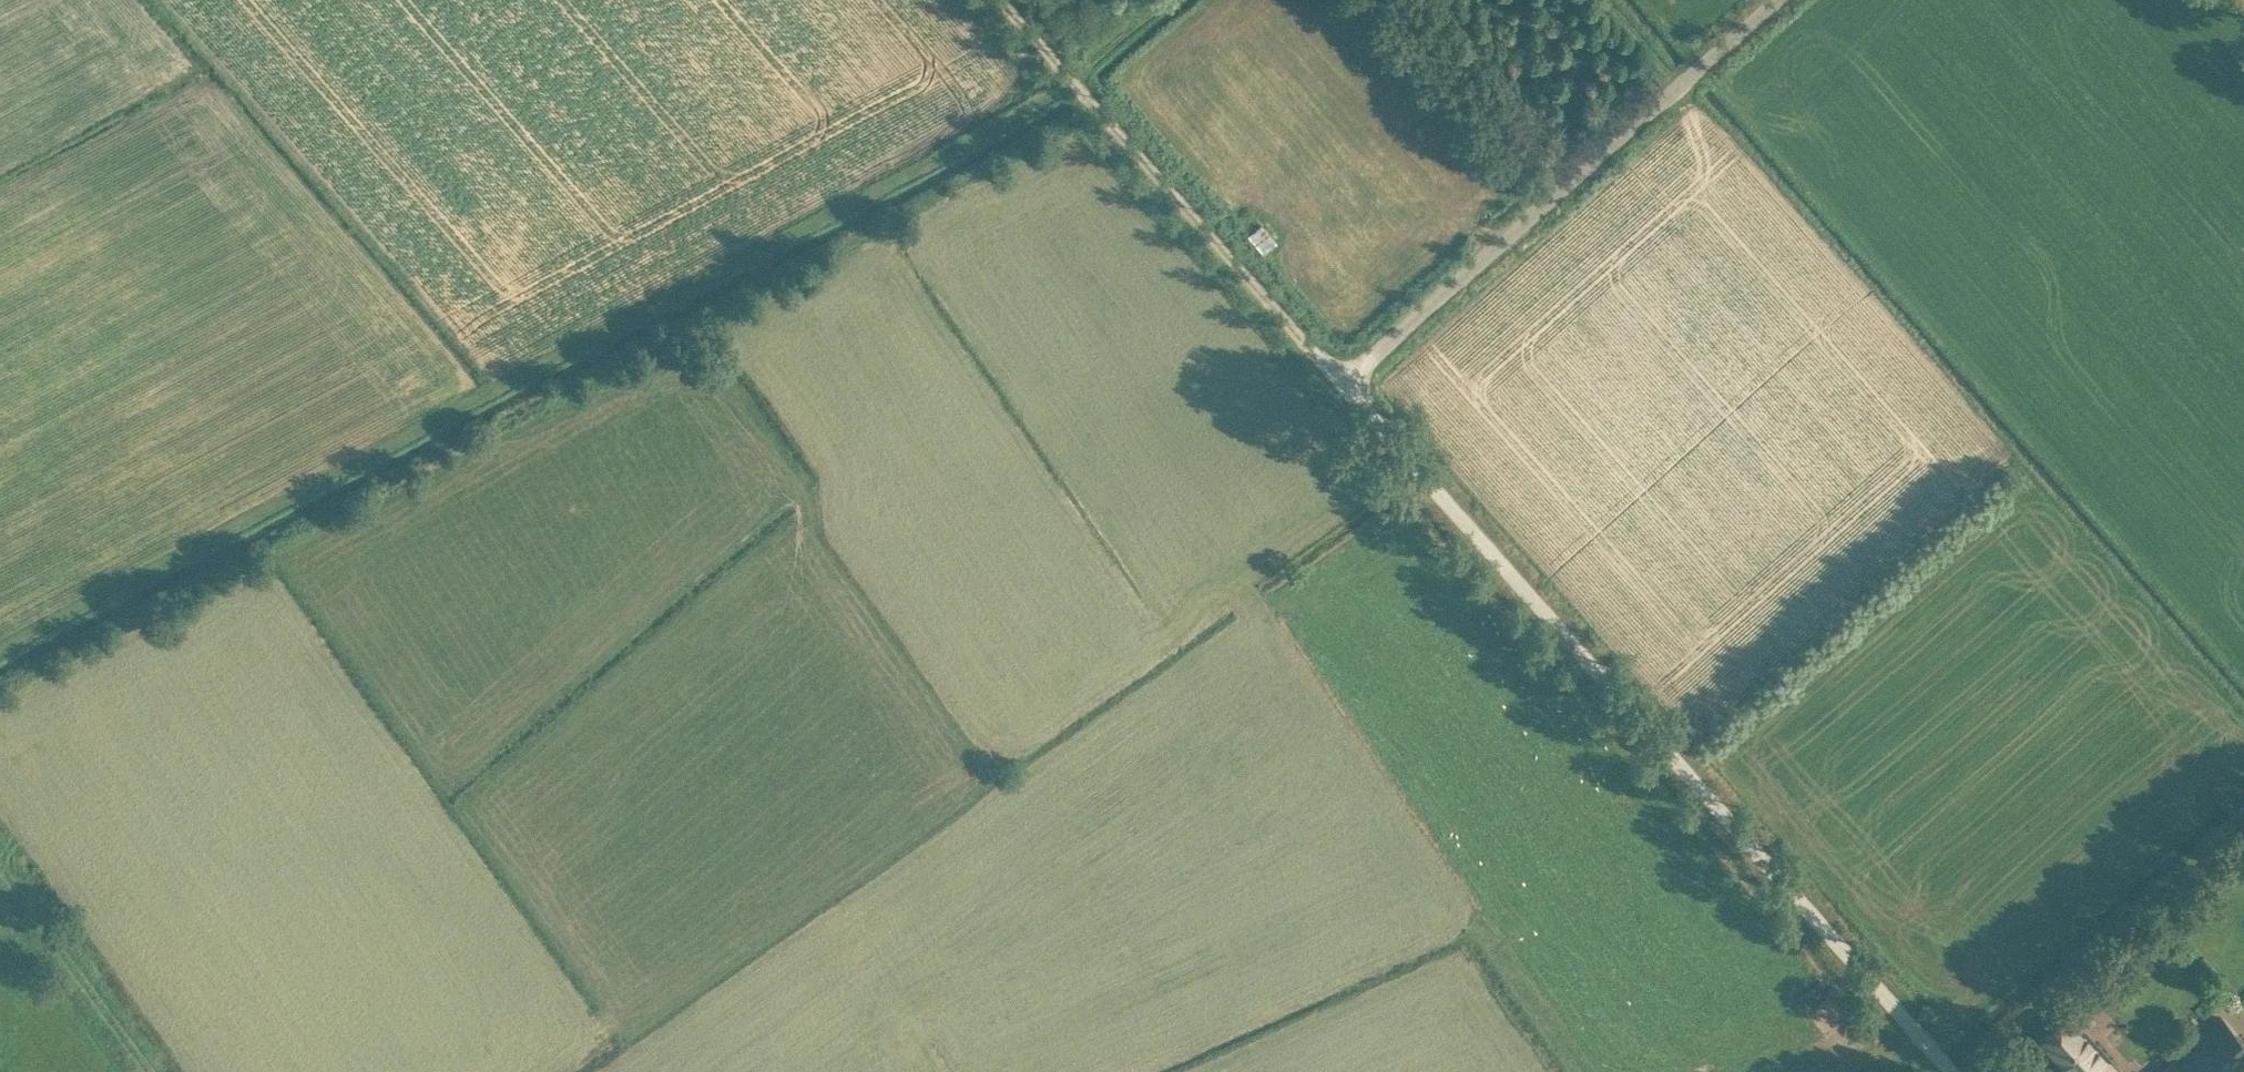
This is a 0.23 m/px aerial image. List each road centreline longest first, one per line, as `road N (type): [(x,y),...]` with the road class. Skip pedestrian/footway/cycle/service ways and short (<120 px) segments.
road 1 (unclassified): [(1955,1071),(1342,378),(1768,0)]
road 2 (track): [(0,663),(1074,77)]
road 3 (track): [(1342,378),(1074,77)]
road 4 (track): [(0,849),(155,1071)]

